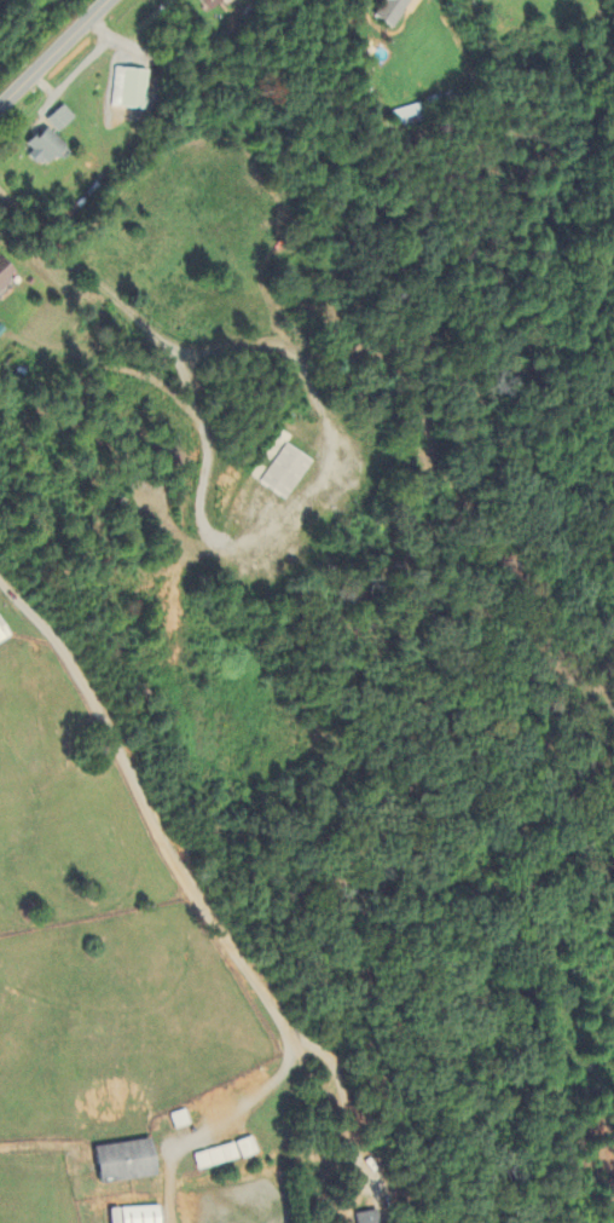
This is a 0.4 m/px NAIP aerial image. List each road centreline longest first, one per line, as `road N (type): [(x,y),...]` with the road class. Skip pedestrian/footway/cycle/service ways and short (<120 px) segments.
road 1 (tertiary): [(0,105),(109,0)]

